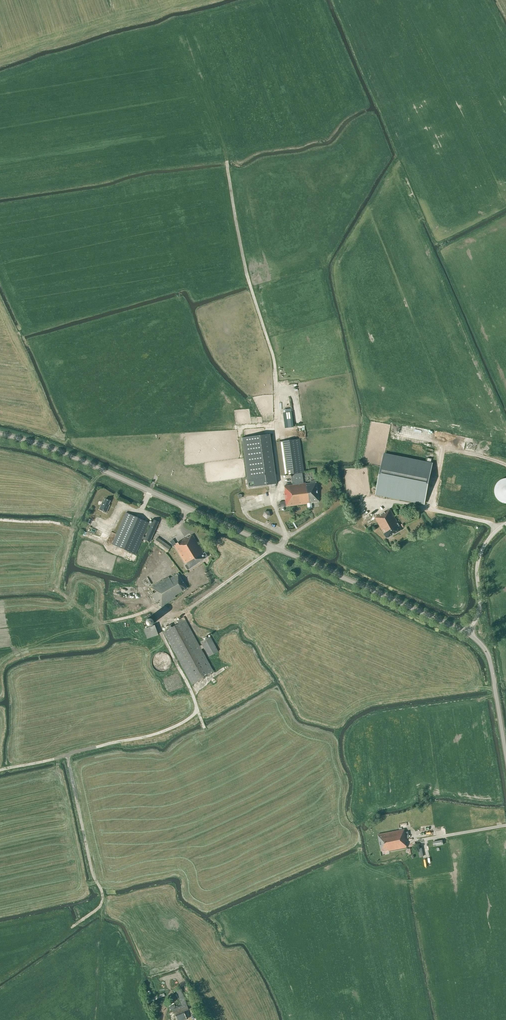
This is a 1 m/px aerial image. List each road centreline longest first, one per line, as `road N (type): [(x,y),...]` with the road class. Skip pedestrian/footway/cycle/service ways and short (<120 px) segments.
road 1 (unclassified): [(468,634),(115,475),(0,435)]
road 2 (unclassified): [(505,758),(488,657),(468,634)]
road 3 (unclassified): [(468,634),(482,549),(505,525)]

